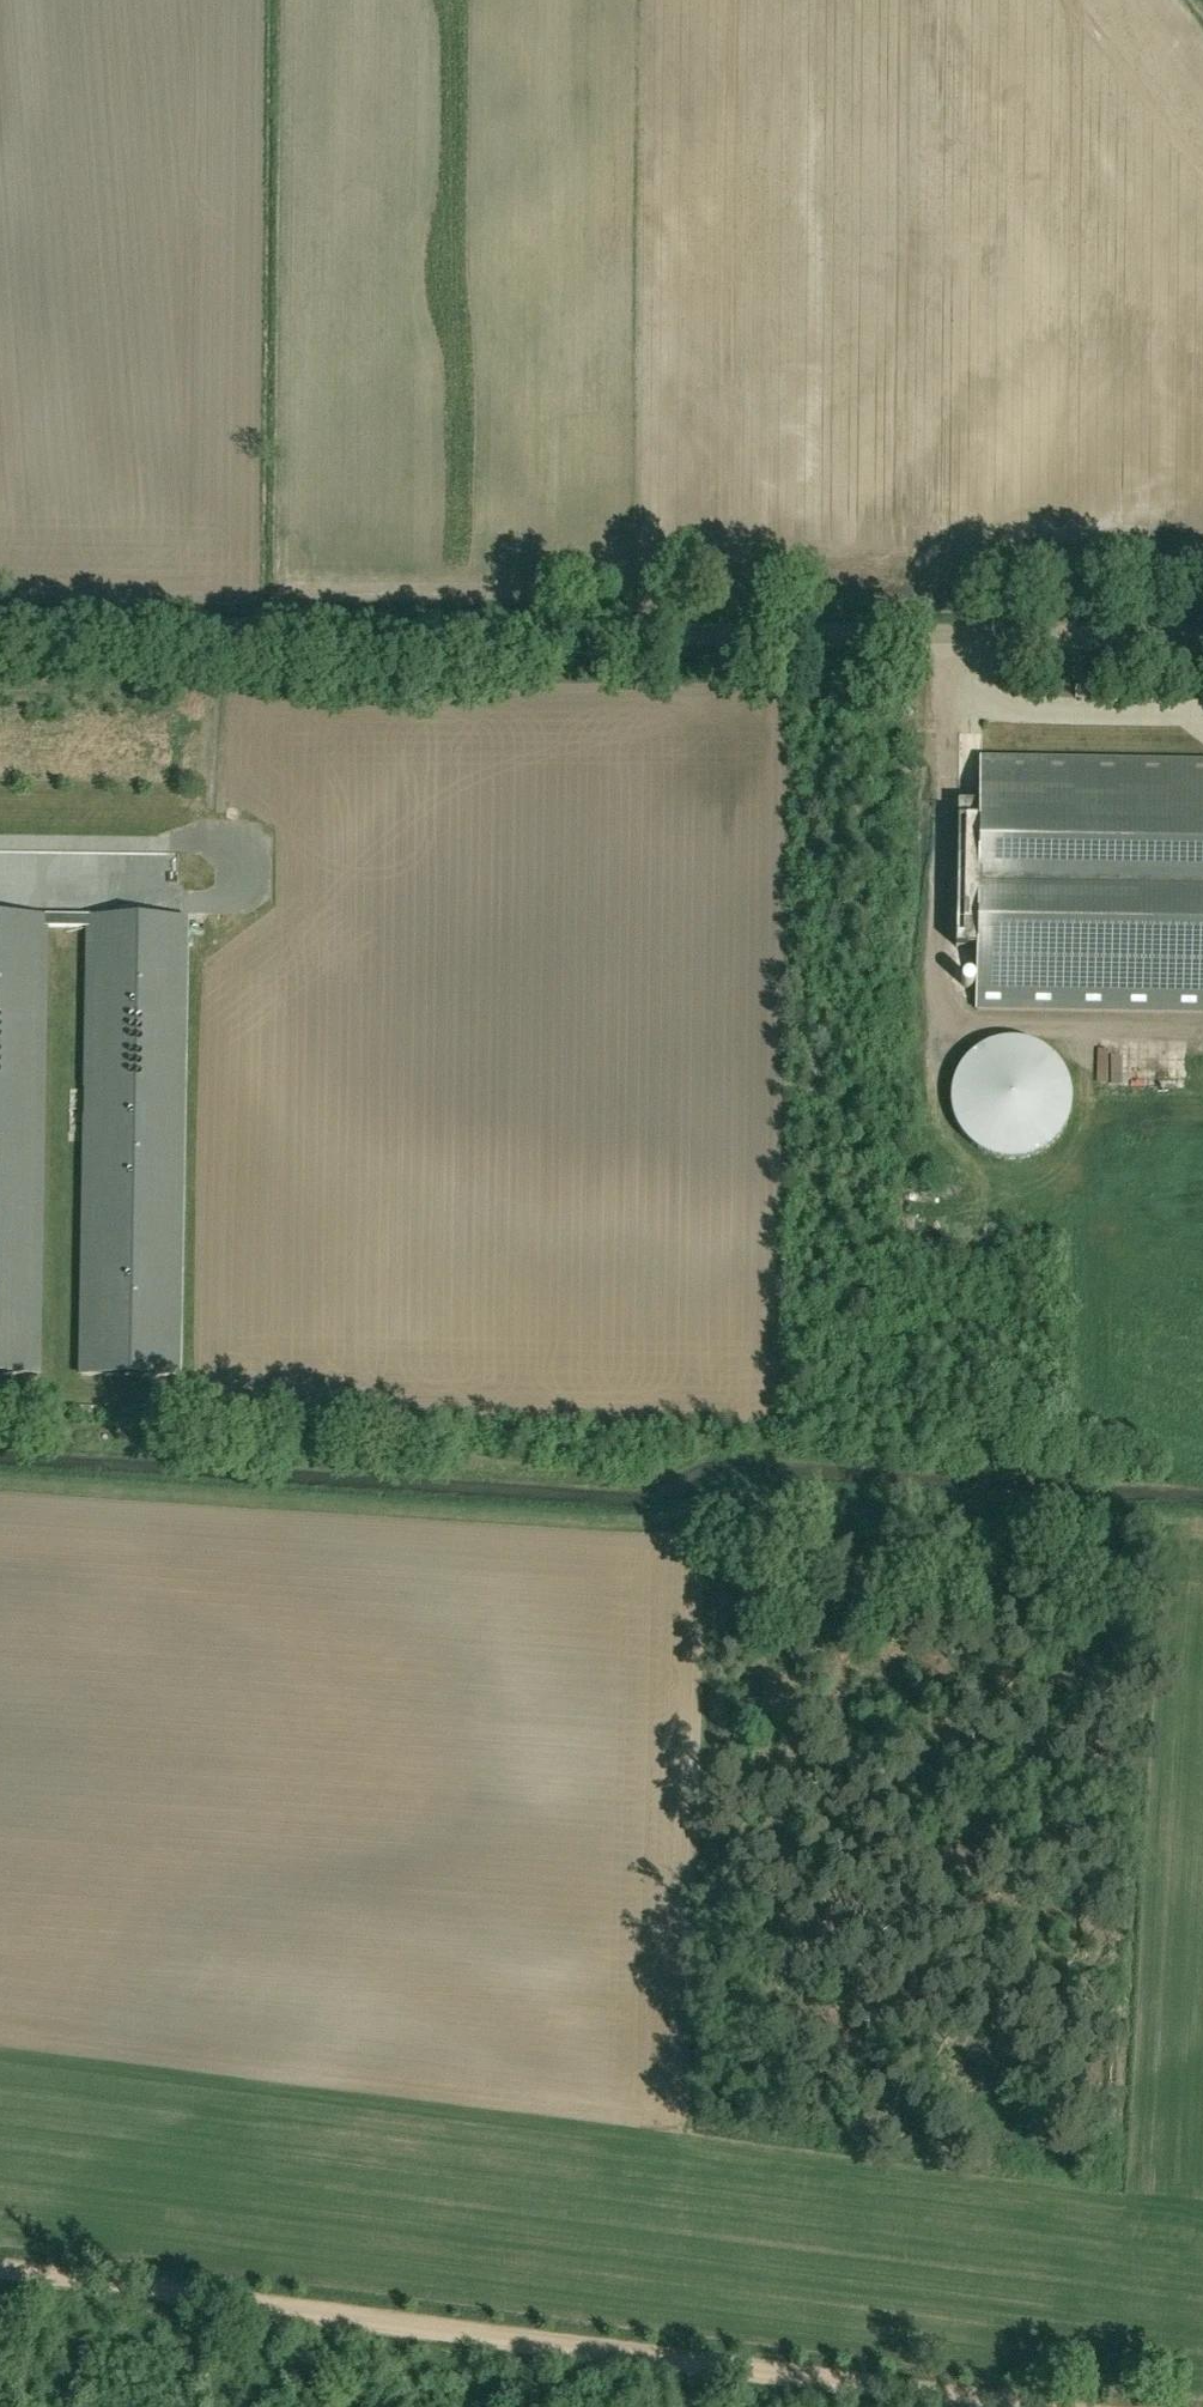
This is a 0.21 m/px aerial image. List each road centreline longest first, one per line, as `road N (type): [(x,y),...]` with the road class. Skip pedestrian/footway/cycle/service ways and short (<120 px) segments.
road 1 (unclassified): [(1202,645),(0,636)]
road 2 (track): [(1054,2406),(0,2270)]

